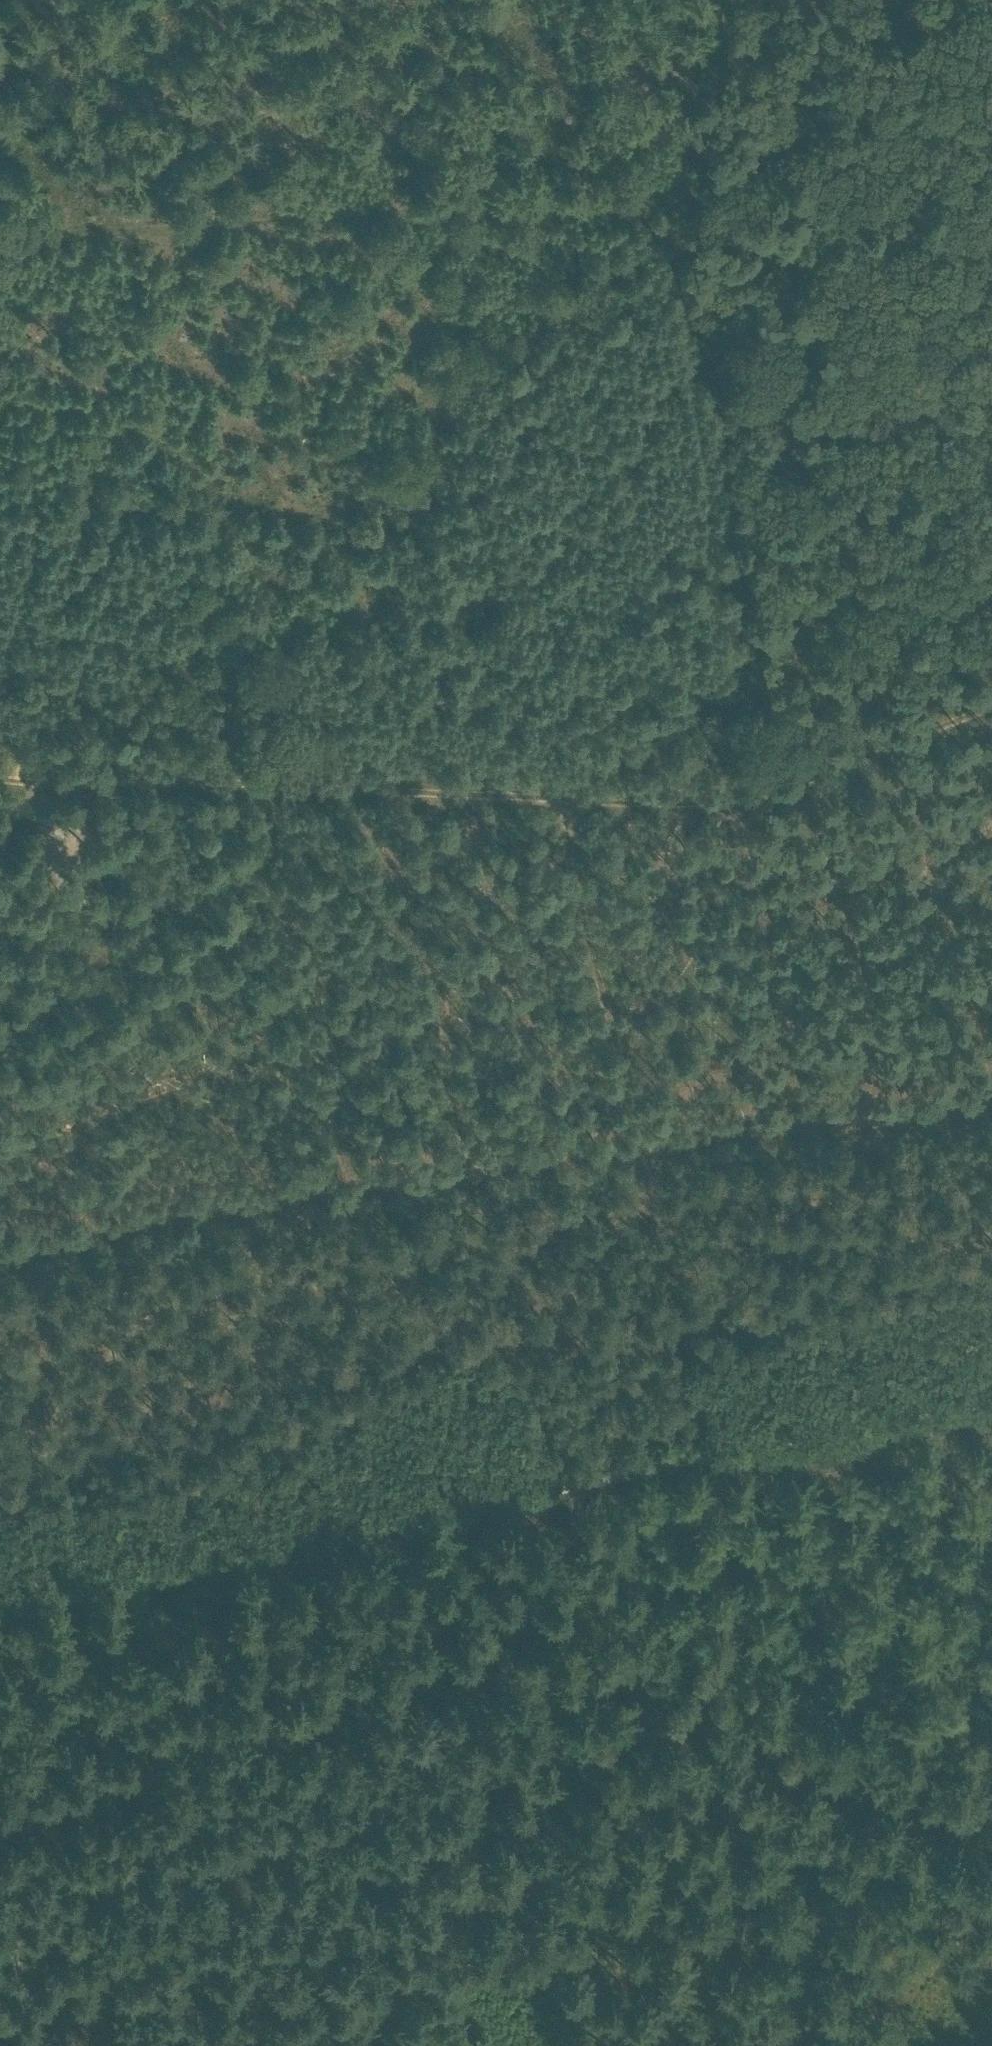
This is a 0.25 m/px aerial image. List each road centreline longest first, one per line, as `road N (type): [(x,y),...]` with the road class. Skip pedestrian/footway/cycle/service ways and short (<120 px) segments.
road 1 (track): [(991,1395),(515,1497),(0,1593)]
road 2 (track): [(0,773),(731,805),(991,707)]
road 3 (track): [(991,1100),(642,1147),(0,1265)]
road 4 (track): [(669,210),(0,243)]
road 5 (track): [(742,802),(669,210)]
road 6 (track): [(728,0),(692,93),(669,210)]

